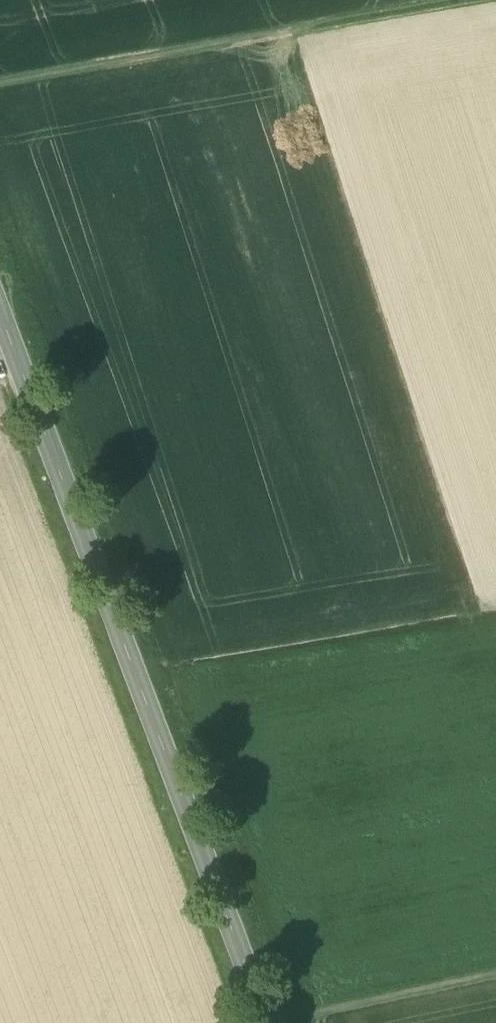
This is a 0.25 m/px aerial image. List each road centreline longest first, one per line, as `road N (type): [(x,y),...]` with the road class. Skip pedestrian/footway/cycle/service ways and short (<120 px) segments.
road 1 (secondary): [(272,1022),(0,316)]
road 2 (track): [(0,77),(457,0)]
road 3 (track): [(275,1022),(495,976)]

